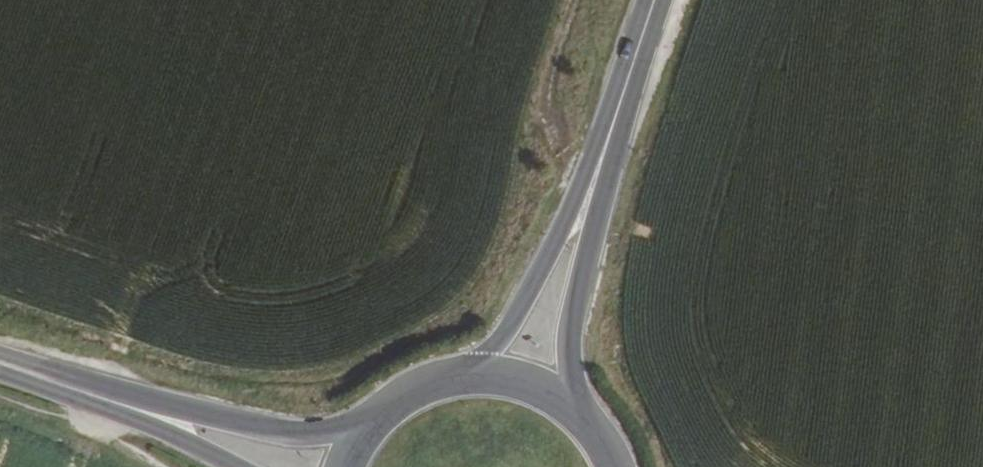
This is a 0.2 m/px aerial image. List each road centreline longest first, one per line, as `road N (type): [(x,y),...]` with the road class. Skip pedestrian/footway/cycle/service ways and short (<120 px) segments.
road 1 (primary): [(585,416),(571,339),(636,64)]
road 2 (primary): [(636,64),(572,212),(476,370)]
road 3 (secondary): [(355,436),(292,436),(78,390)]
road 4 (track): [(581,0),(542,116),(572,212)]
road 5 (secondary): [(78,390),(233,466)]
road 6 (primary): [(476,370),(429,379),(387,402),(355,436)]
road 7 (primary): [(585,416),(516,375),(476,370)]

